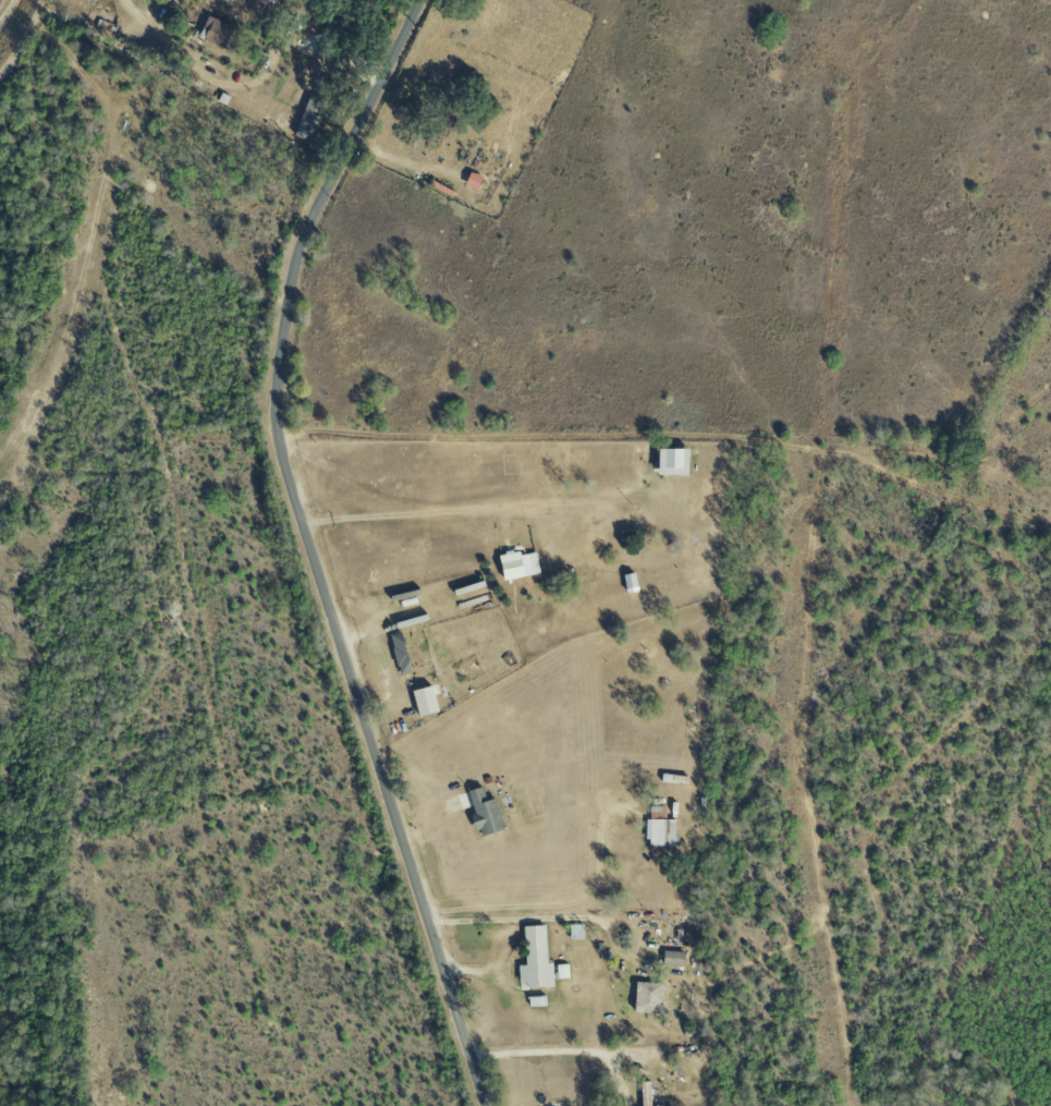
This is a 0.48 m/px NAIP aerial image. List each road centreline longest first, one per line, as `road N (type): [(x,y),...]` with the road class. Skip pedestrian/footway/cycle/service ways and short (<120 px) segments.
road 1 (residential): [(486,1105),(276,433),(277,376),(303,227),(419,0)]

